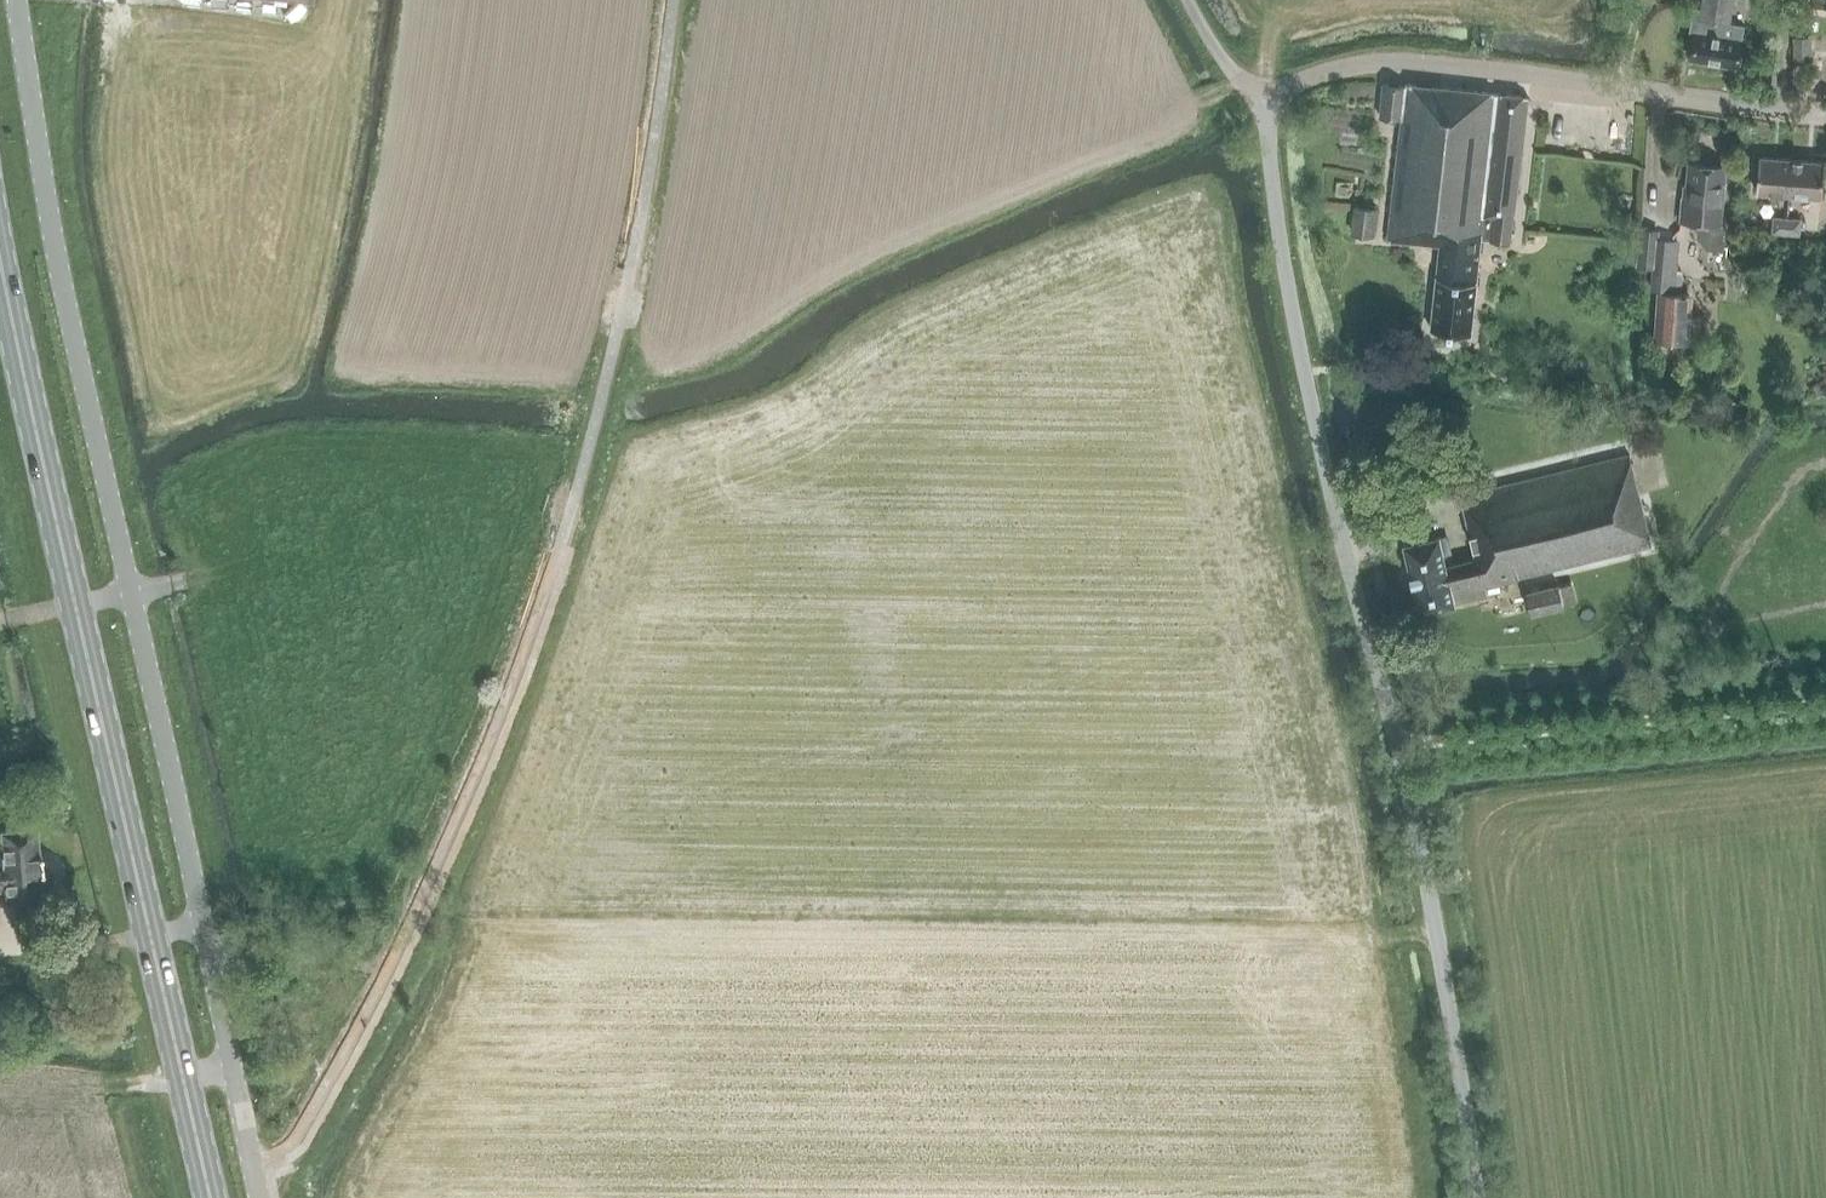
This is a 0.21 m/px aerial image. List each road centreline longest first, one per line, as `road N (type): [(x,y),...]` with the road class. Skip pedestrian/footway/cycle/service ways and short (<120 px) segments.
road 1 (unclassified): [(1476,1197),(1414,822),(1290,301),(1266,89)]
road 2 (unclassified): [(232,1068),(56,253),(16,0)]
road 3 (primary): [(182,1078),(0,266)]
road 4 (unclassified): [(1825,113),(1392,61),(1266,89)]
road 5 (unclassified): [(259,1197),(232,1068)]
road 6 (track): [(1275,12),(1259,64),(1242,83),(1195,105)]
road 7 (track): [(74,605),(199,577)]
road 8 (unclassified): [(1266,89),(1234,76),(1188,0)]
road 9 (primary): [(210,1197),(182,1078)]

